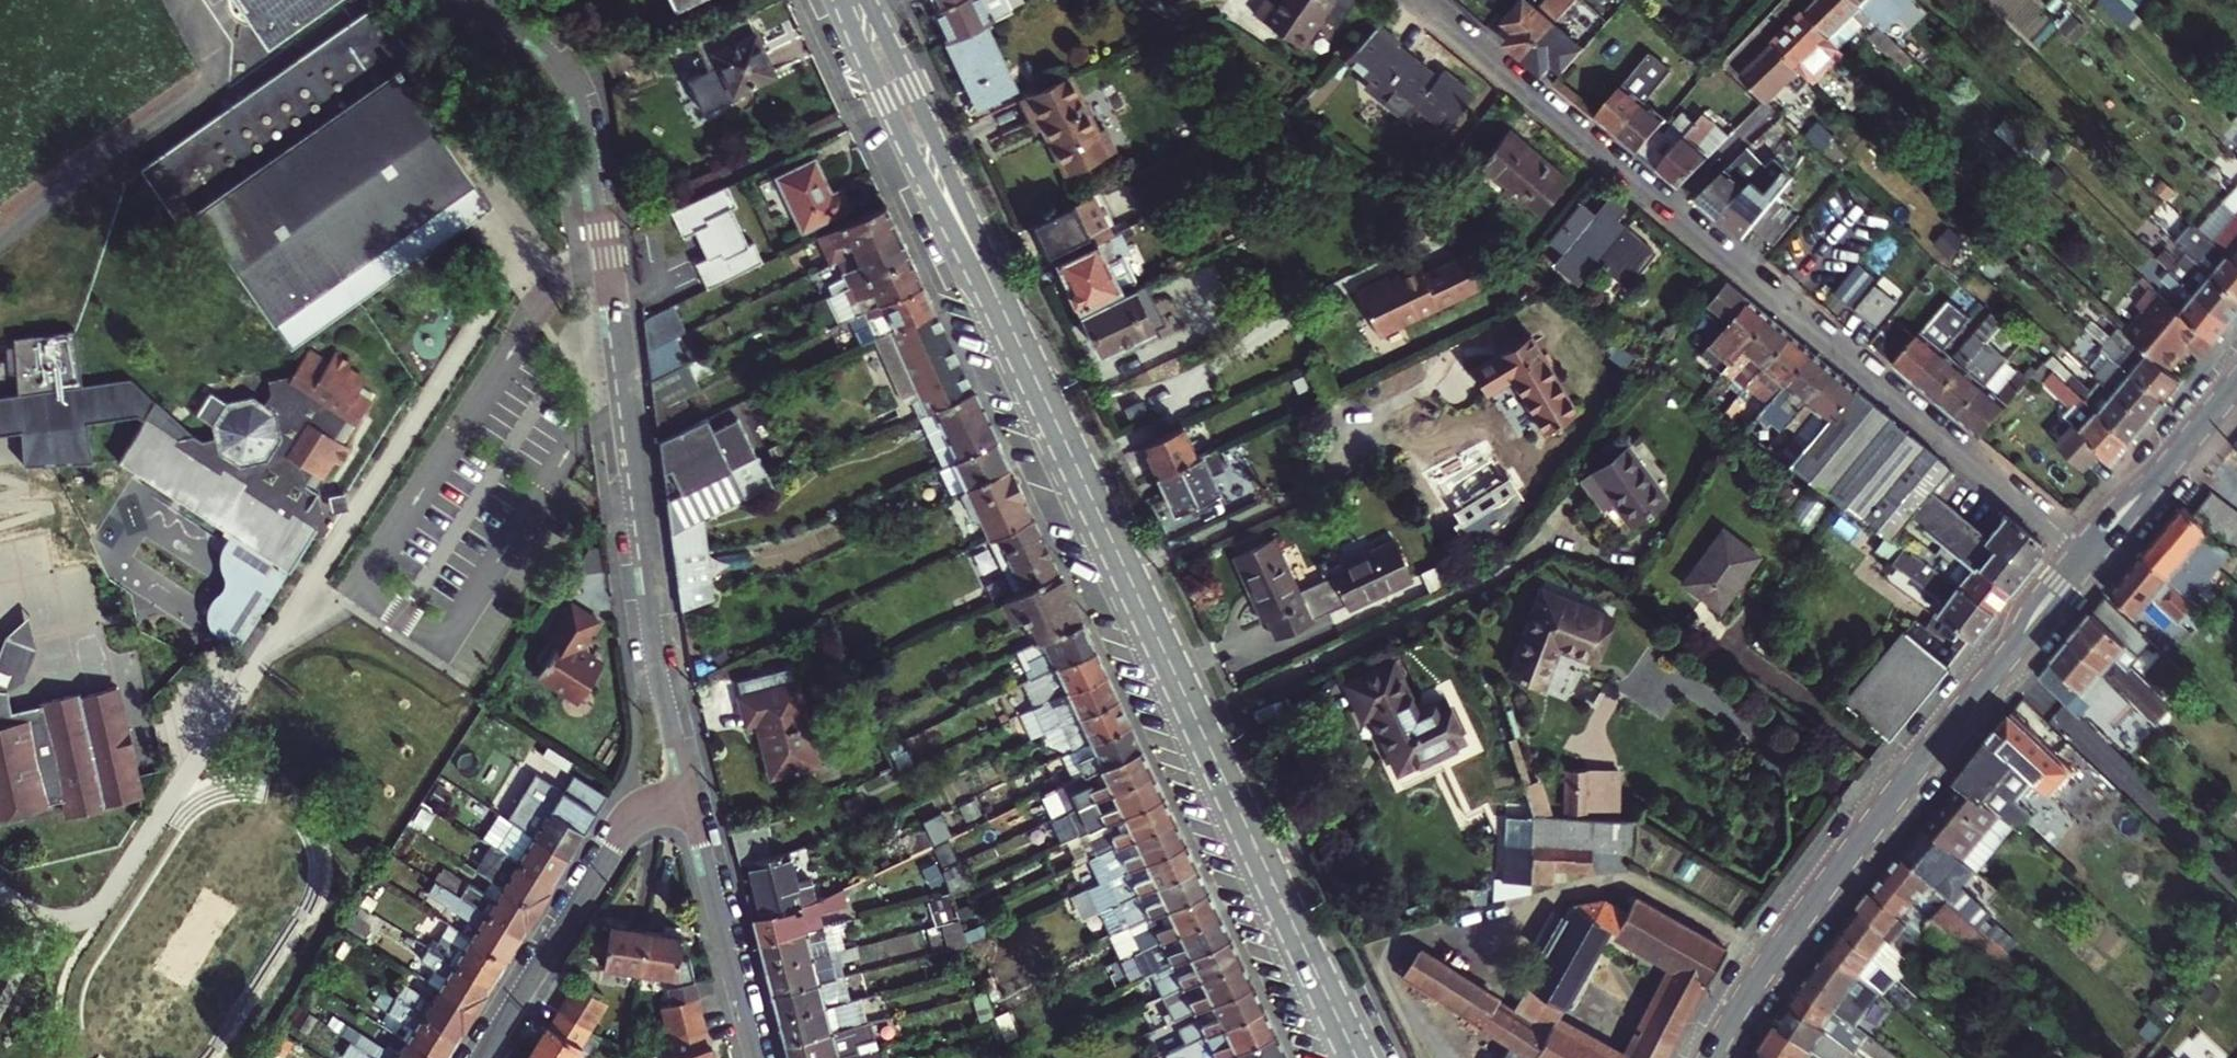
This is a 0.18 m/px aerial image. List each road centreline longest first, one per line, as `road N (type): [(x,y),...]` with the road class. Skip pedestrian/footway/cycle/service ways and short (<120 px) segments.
road 1 (tertiary): [(1265,873),(856,8)]
road 2 (residential): [(1421,0),(2089,555)]
road 3 (residential): [(686,793),(665,703),(618,311),(579,106),(541,52),(466,0)]
road 4 (secondary): [(1711,1057),(1807,910),(2089,555)]
road 5 (residential): [(481,1057),(622,833),(640,814),(686,793)]
road 6 (residential): [(753,1057),(686,793)]
road 7 (secondary): [(2089,555),(2236,381)]
road 8 (tertiary): [(1362,1057),(1265,873)]
road 9 (tertiary): [(1265,873),(1339,1057)]

